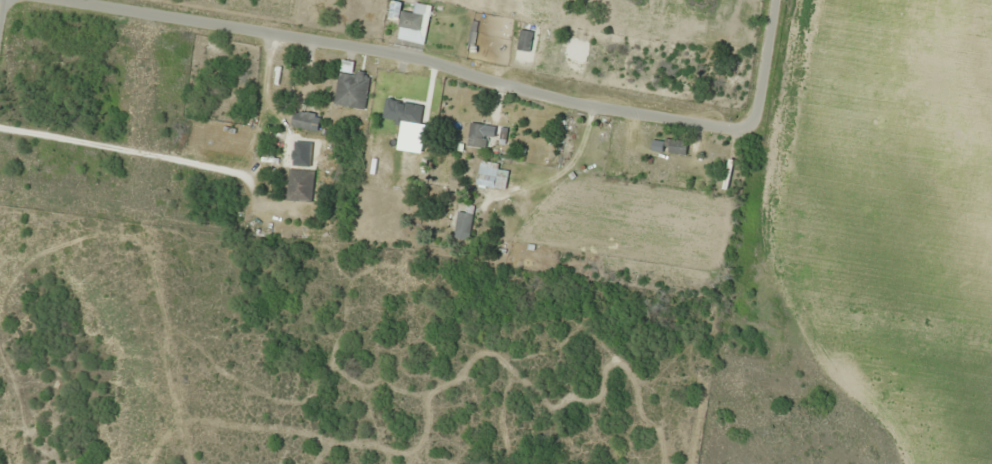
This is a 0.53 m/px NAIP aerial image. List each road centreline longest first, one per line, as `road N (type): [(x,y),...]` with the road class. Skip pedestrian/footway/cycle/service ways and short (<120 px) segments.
road 1 (residential): [(76,0),(416,63),(574,106),(734,130),(747,125)]
road 2 (residential): [(747,125),(774,0)]

